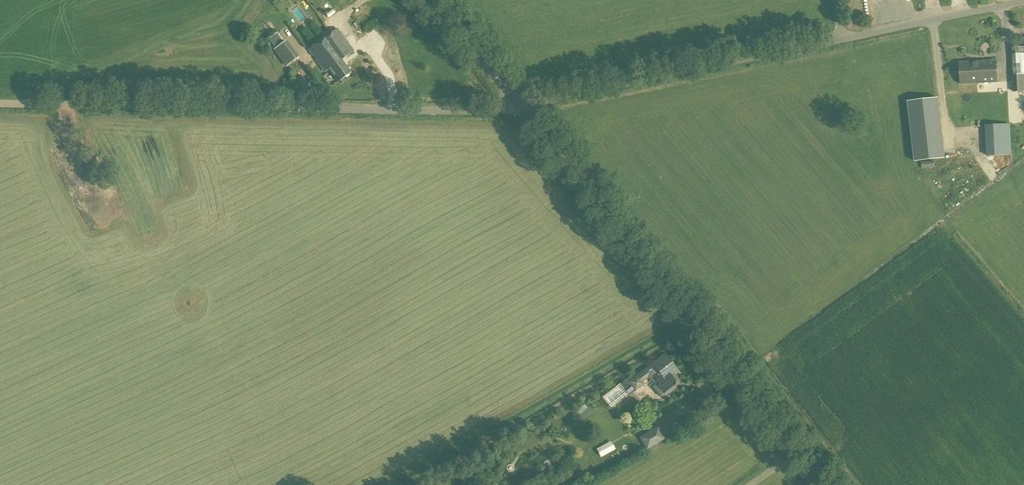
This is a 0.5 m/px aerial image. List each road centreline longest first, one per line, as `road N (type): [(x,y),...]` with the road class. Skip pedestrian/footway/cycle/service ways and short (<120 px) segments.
road 1 (unclassified): [(521,107),(0,103)]
road 2 (tertiary): [(825,484),(521,107)]
road 3 (unclassified): [(521,107),(839,41)]
road 4 (unclassified): [(839,41),(1023,1)]
road 5 (tertiary): [(521,107),(436,0)]

